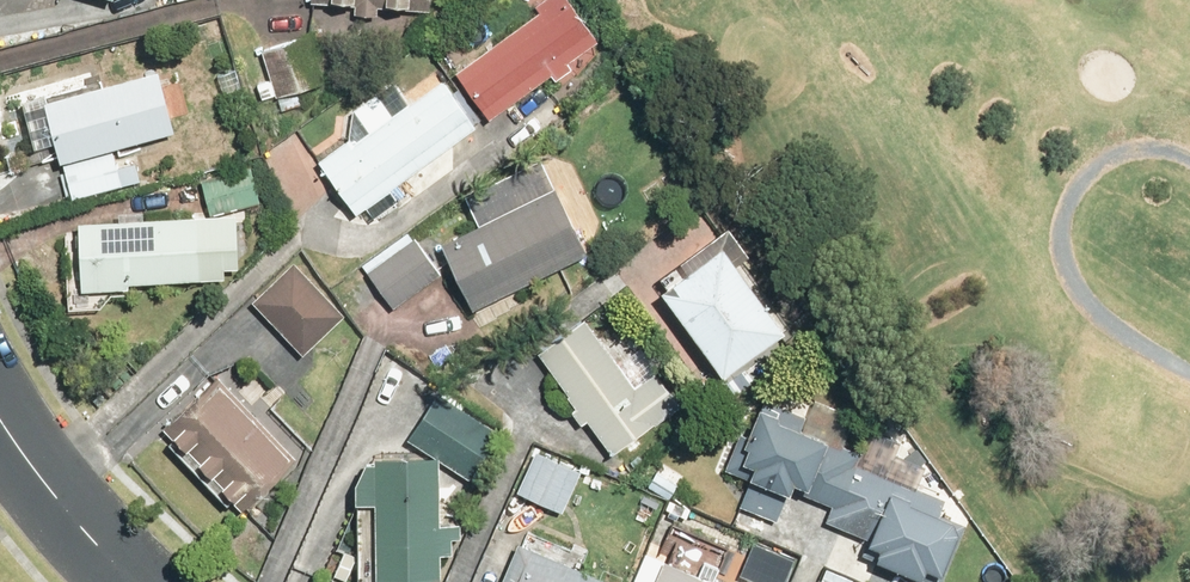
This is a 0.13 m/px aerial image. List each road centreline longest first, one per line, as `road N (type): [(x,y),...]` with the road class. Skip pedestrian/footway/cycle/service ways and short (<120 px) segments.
road 1 (tertiary): [(0,417),(45,489),(132,581)]

